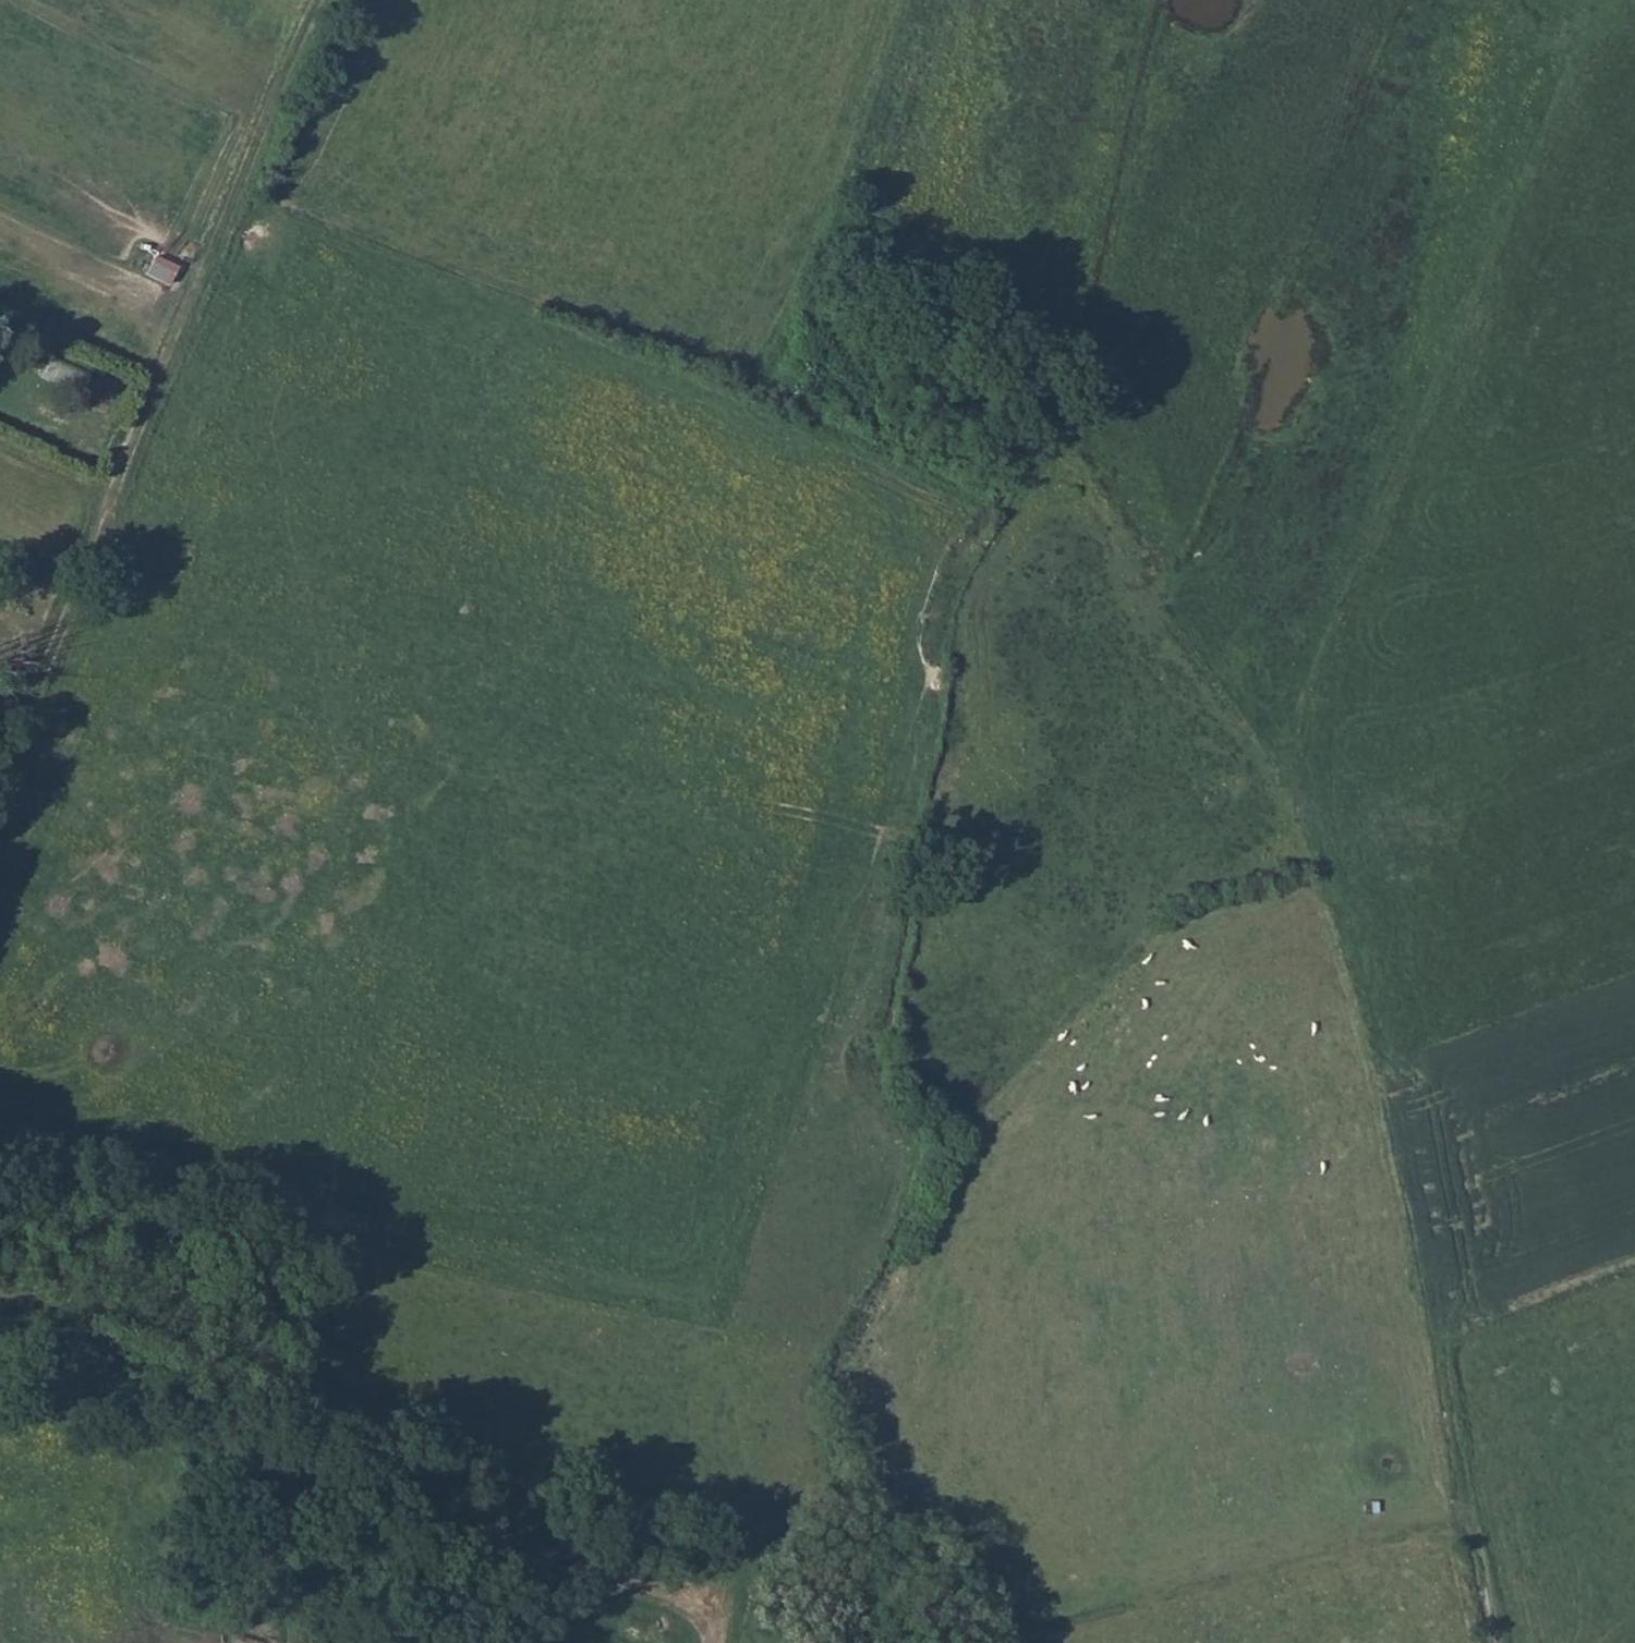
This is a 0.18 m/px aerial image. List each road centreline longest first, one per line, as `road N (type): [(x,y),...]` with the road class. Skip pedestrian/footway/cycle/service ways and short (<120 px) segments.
road 1 (track): [(0,795),(322,0)]
road 2 (track): [(1495,1642),(1437,1351)]

